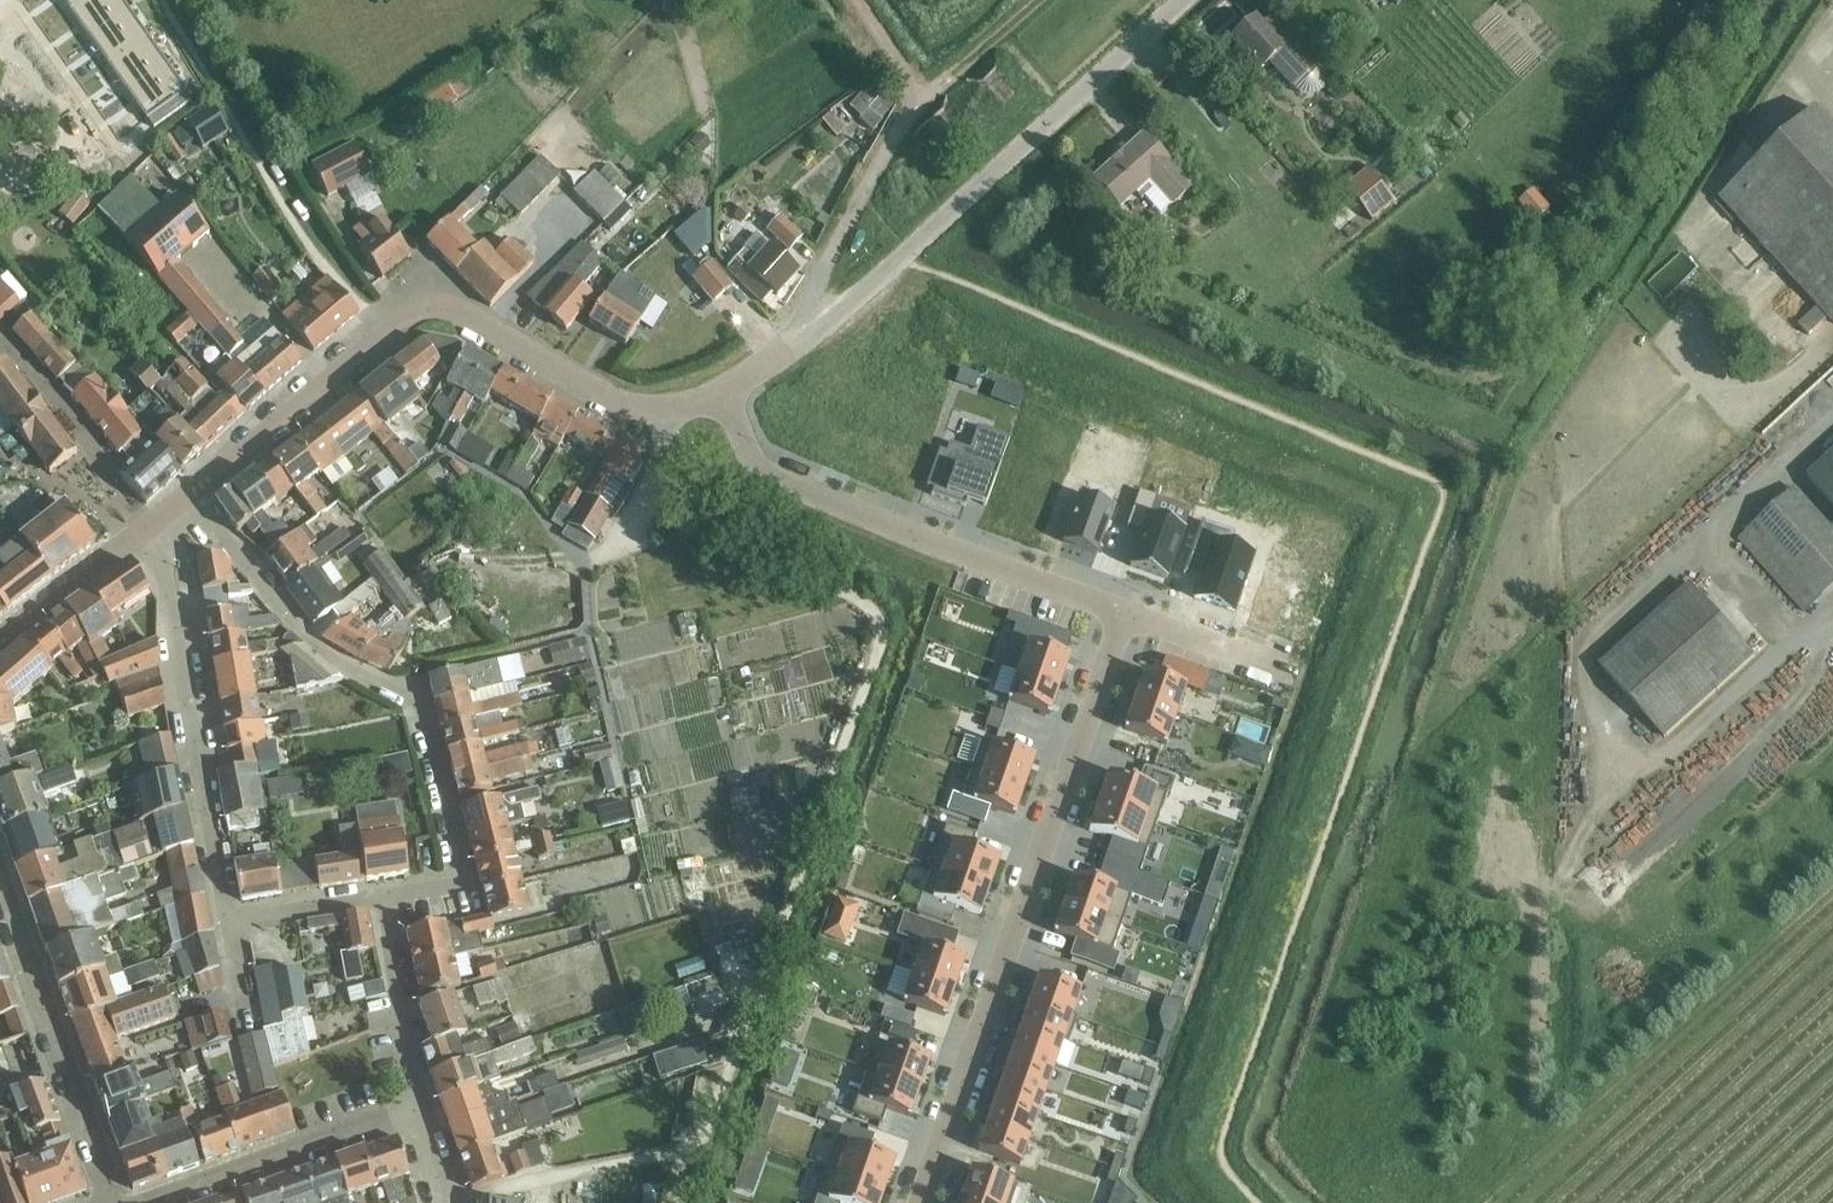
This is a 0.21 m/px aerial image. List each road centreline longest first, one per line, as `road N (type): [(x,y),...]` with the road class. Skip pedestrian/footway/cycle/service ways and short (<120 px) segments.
road 1 (residential): [(725,387),(658,412),(622,407),(462,313),(420,310),(176,498)]
road 2 (residential): [(924,1202),(1124,613)]
road 3 (residential): [(380,901),(460,886),(418,698),(332,658),(239,550),(202,520),(174,521)]
road 4 (residential): [(804,336),(863,293),(1181,0)]
road 5 (residential): [(1124,613),(772,480),(750,461),(725,387)]
road 6 (residential): [(228,924),(155,550),(174,521)]
road 7 (residential): [(113,1202),(0,893)]
road 8 (residential): [(151,1202),(423,1107)]
road 9 (unclassified): [(804,336),(837,243),(922,99)]
road 10 (residential): [(0,639),(176,498)]
road 11 (residential): [(423,1107),(406,1056),(380,901)]
road 12 (residential): [(1290,672),(1124,613)]
road 13 (residential): [(228,924),(380,901)]
road 14 (track): [(922,99),(1032,0)]
road 15 (residential): [(0,46),(21,52),(76,146)]

